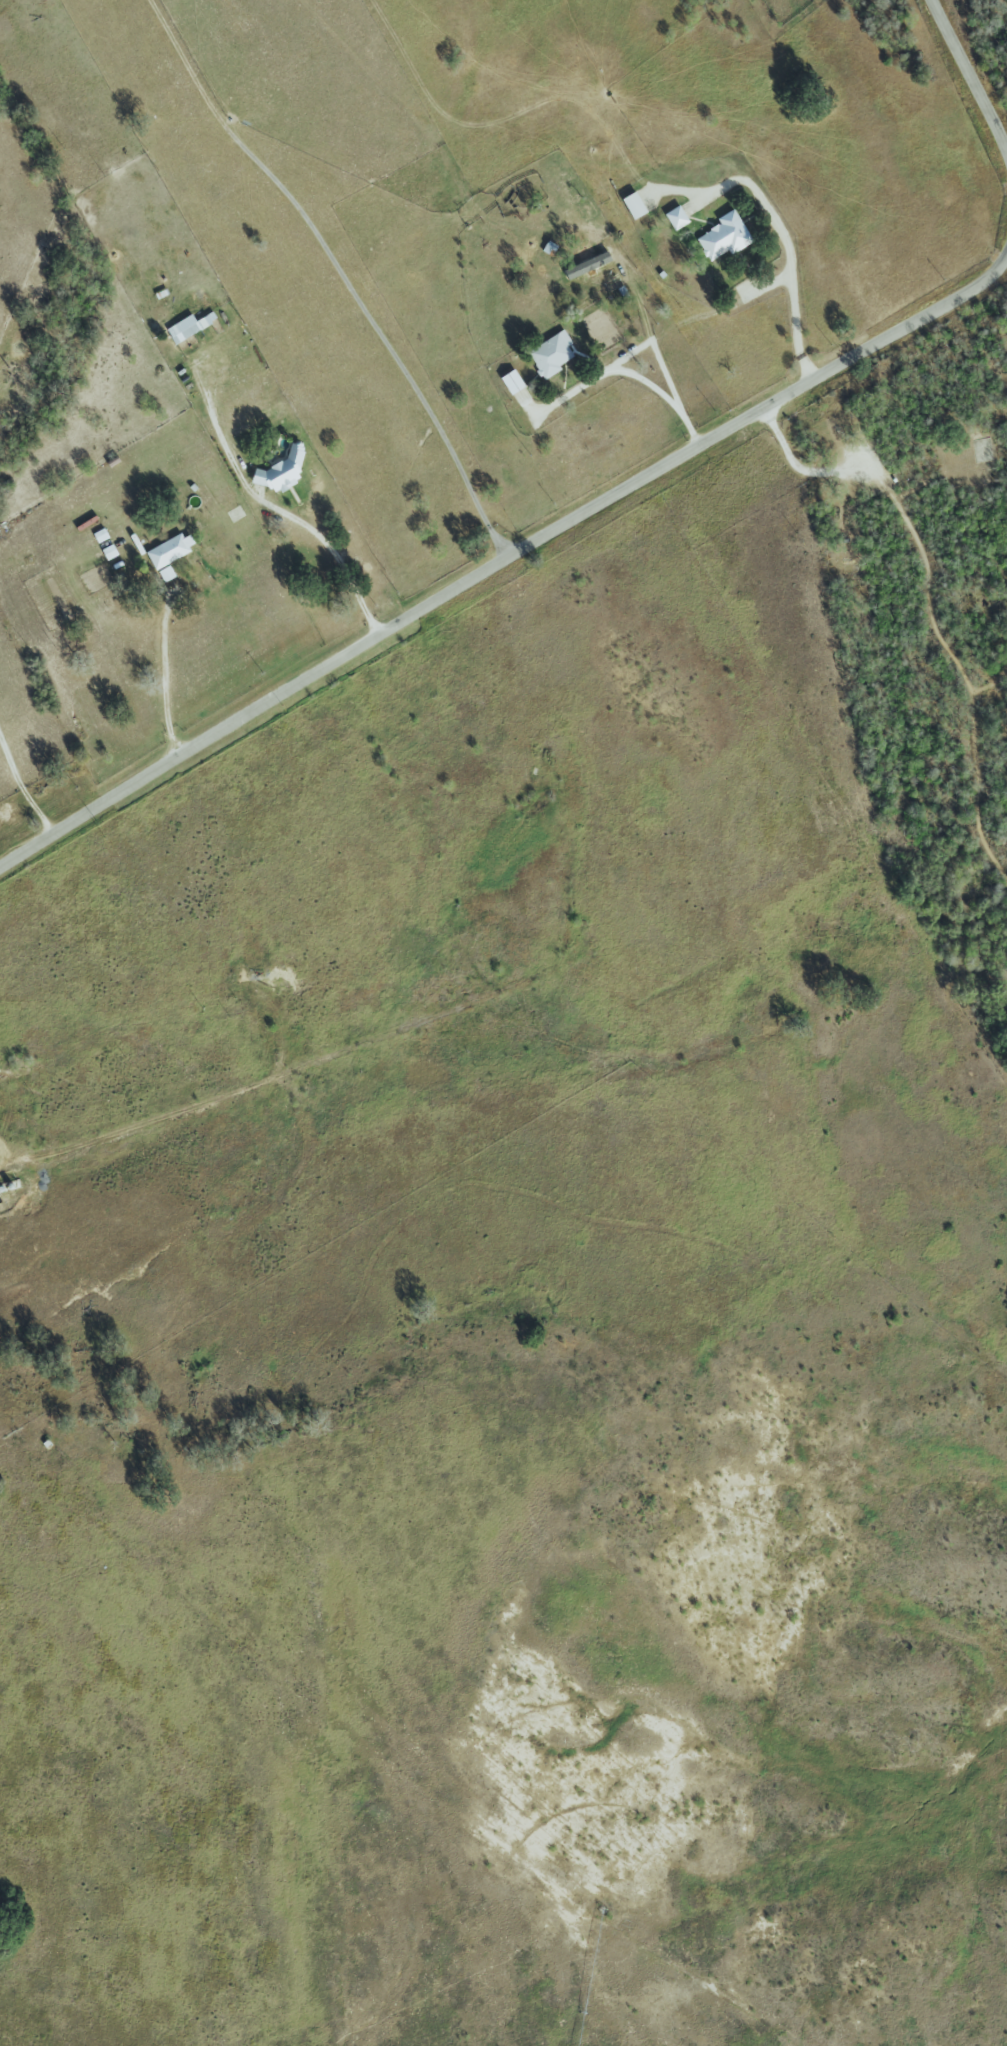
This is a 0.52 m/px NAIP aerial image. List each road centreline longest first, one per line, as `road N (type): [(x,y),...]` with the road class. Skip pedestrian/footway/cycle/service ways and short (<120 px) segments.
road 1 (residential): [(0,870),(485,570),(965,294),(1006,249)]
road 2 (residential): [(1006,159),(930,0)]

